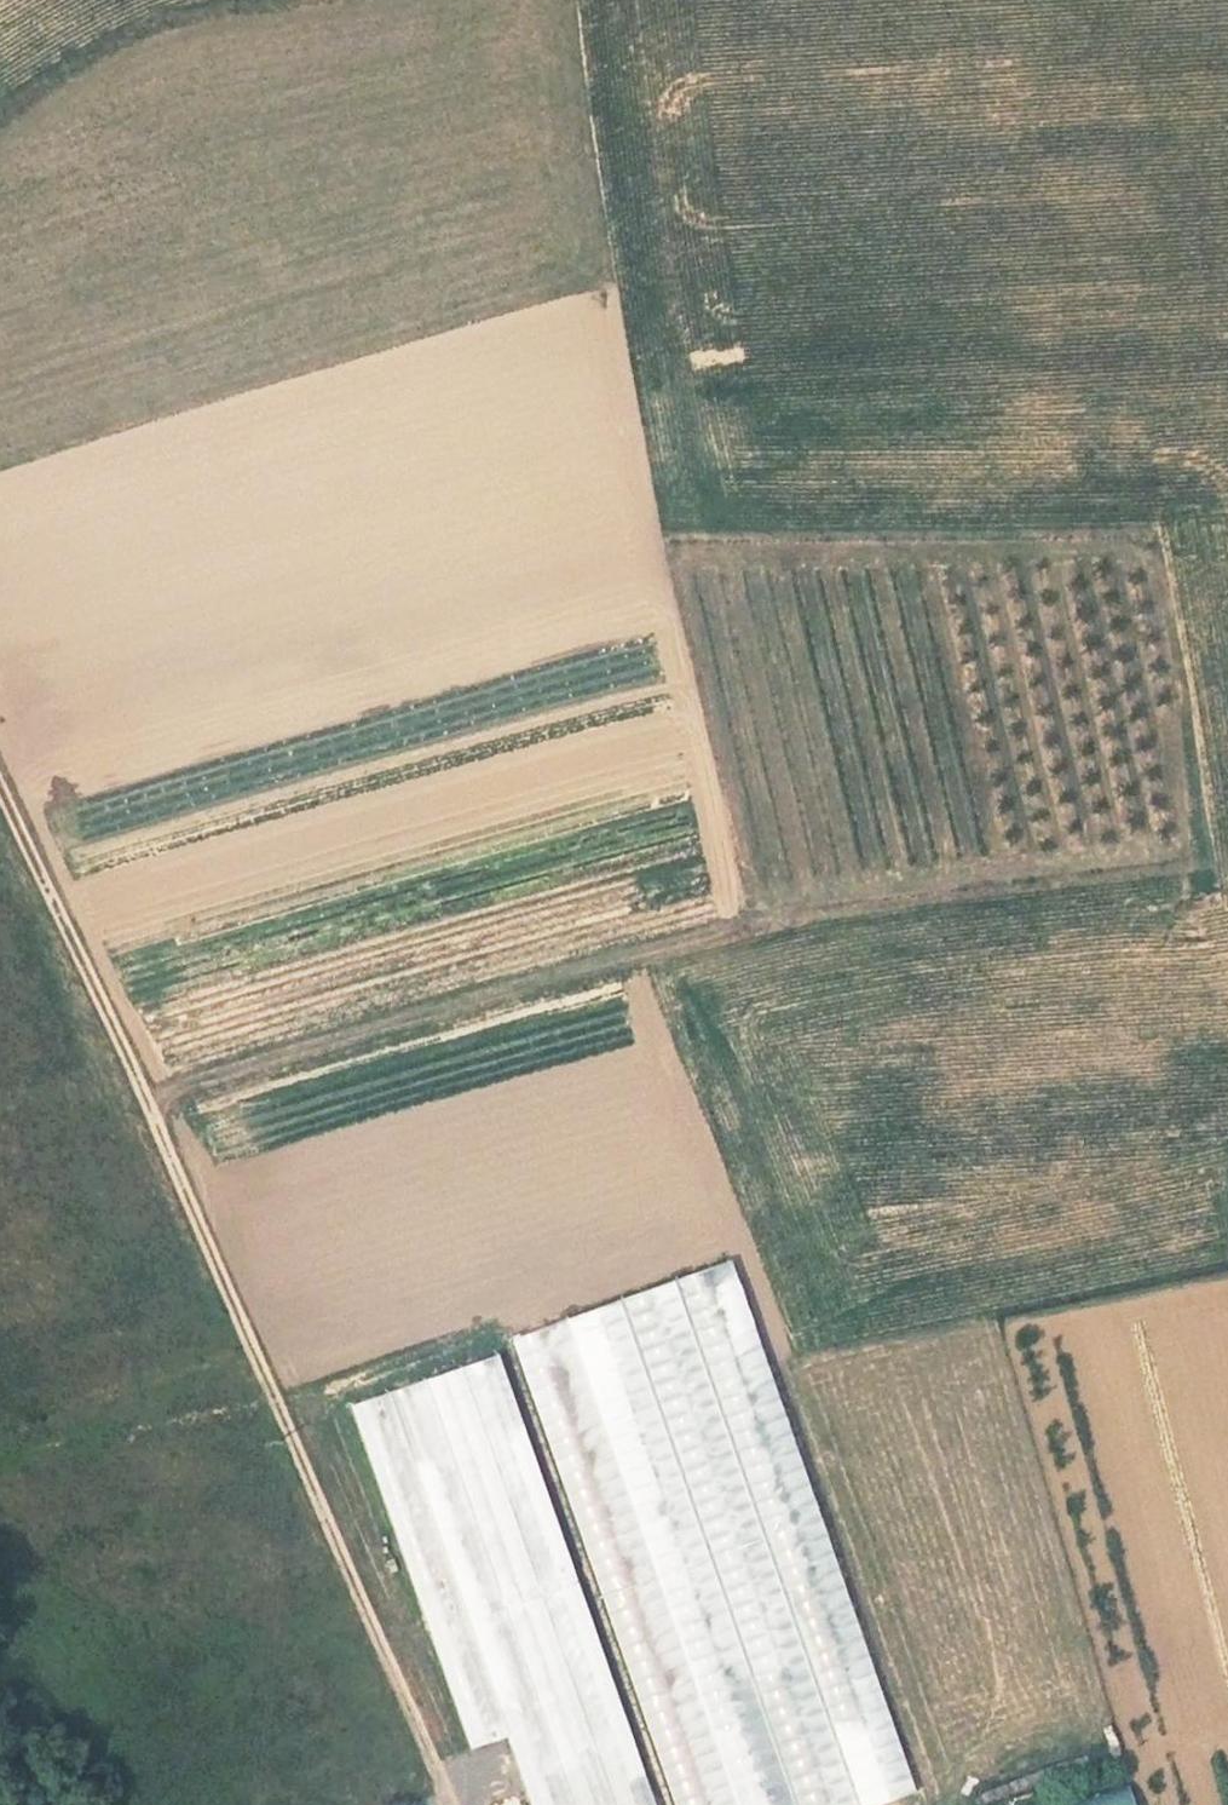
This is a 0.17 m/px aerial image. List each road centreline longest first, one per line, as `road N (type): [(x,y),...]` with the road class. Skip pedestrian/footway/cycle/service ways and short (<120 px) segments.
road 1 (track): [(448,1804),(0,791)]

